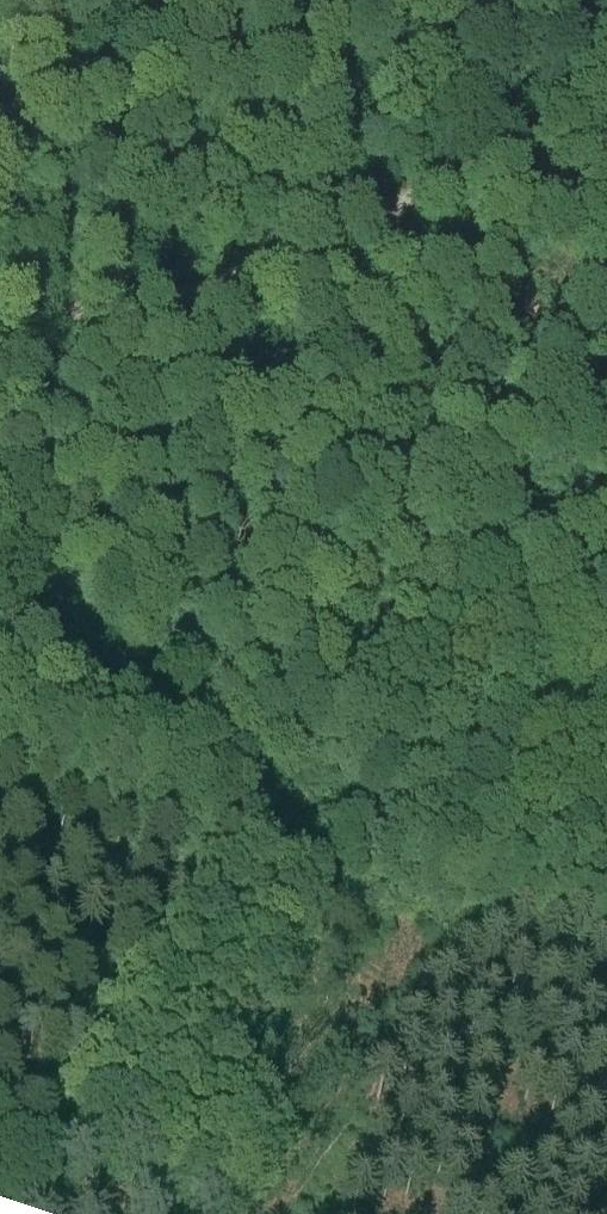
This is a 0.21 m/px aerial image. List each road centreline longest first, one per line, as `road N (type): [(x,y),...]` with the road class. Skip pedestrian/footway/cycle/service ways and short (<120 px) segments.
road 1 (track): [(0,313),(122,314),(215,297),(606,114)]

